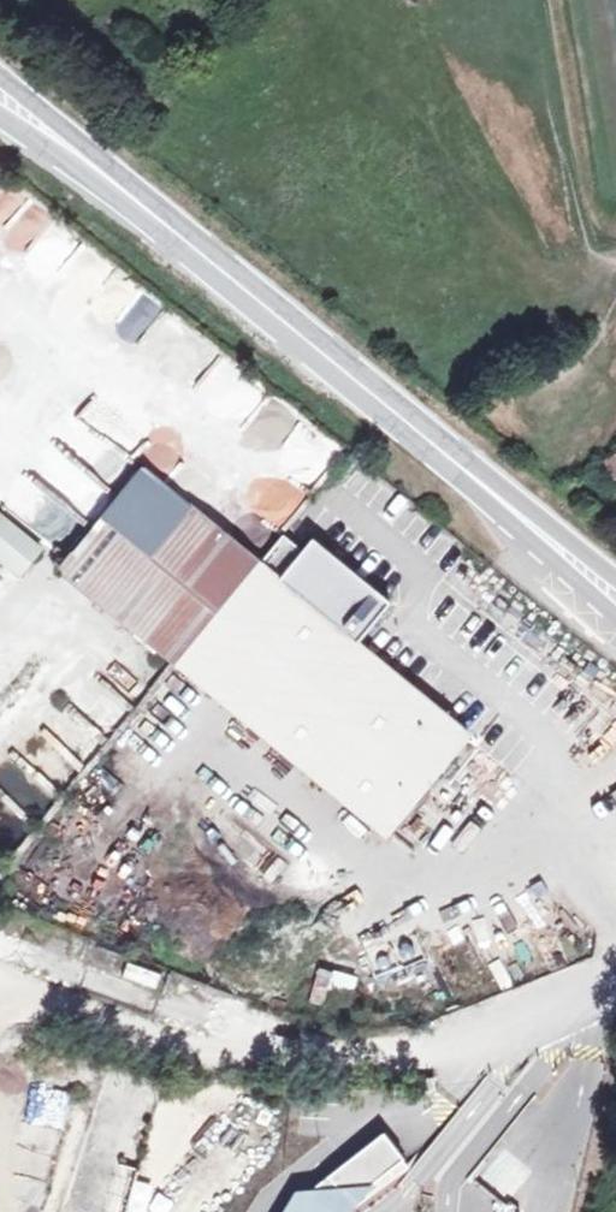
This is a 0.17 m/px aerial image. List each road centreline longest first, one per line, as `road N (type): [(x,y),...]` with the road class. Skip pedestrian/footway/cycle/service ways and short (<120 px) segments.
road 1 (secondary): [(0,94),(615,595)]
road 2 (unclassified): [(615,978),(435,1047),(351,1056),(179,1008)]

